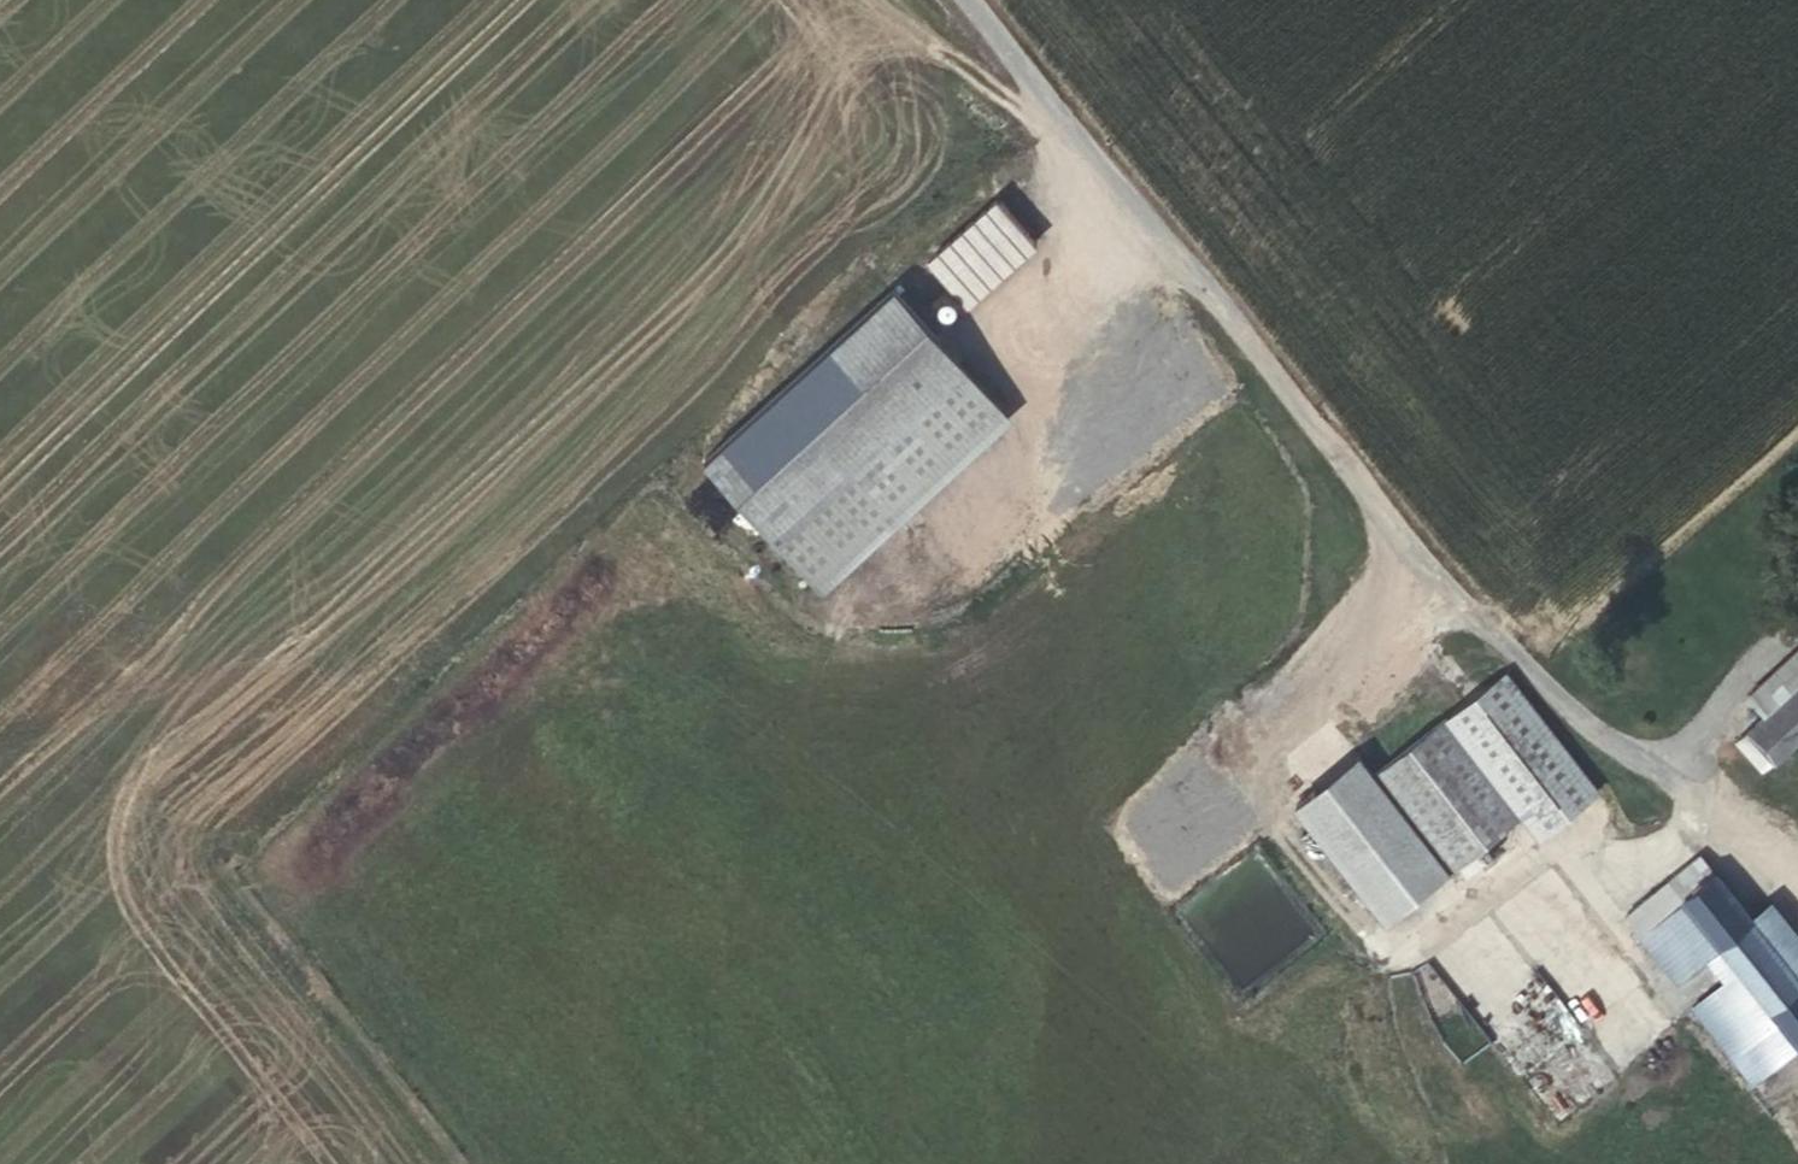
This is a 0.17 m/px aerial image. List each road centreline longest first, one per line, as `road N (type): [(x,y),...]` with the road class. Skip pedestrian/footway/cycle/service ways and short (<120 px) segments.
road 1 (unclassified): [(961,0),(1055,113)]

